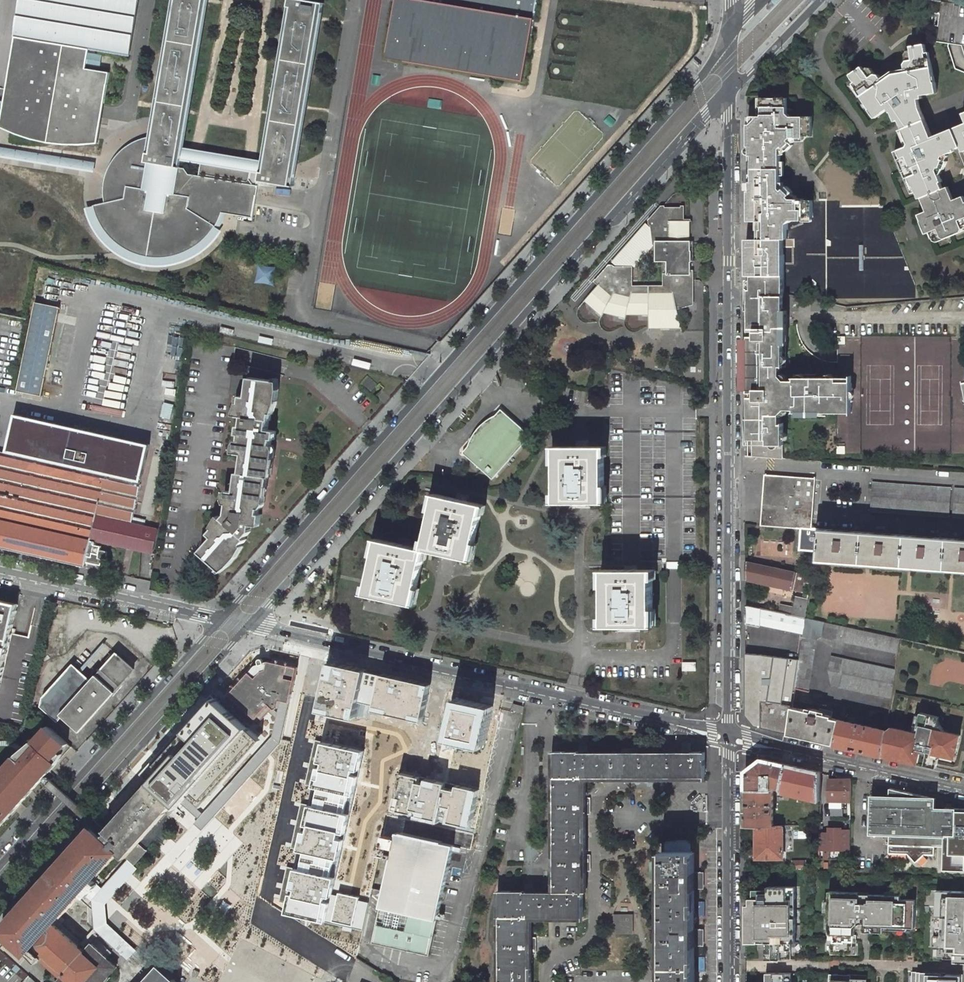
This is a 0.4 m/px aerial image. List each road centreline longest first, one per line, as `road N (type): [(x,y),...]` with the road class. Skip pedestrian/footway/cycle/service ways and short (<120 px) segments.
road 1 (secondary): [(730,33),(704,73),(220,620)]
road 2 (secondary): [(250,626),(728,93)]
road 3 (tertiary): [(728,733),(728,93)]
road 4 (tertiary): [(728,733),(250,626)]
road 5 (secondary): [(0,903),(250,626)]
road 6 (secondary): [(220,620),(0,864)]
road 7 (tertiary): [(728,981),(728,733)]
road 8 (tertiary): [(963,790),(728,733)]
road 9 (tertiary): [(220,620),(0,571)]
road 10 (secondary): [(728,93),(819,0)]

